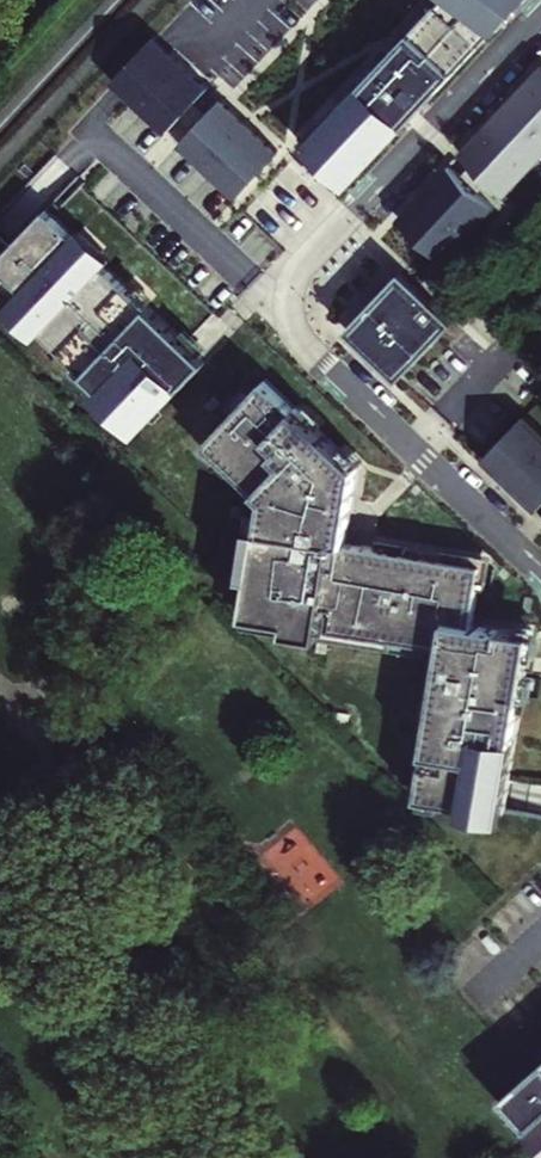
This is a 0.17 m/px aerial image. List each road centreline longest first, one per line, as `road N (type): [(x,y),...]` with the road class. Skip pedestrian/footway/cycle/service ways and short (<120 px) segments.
road 1 (residential): [(540,570),(265,305),(540,13)]

